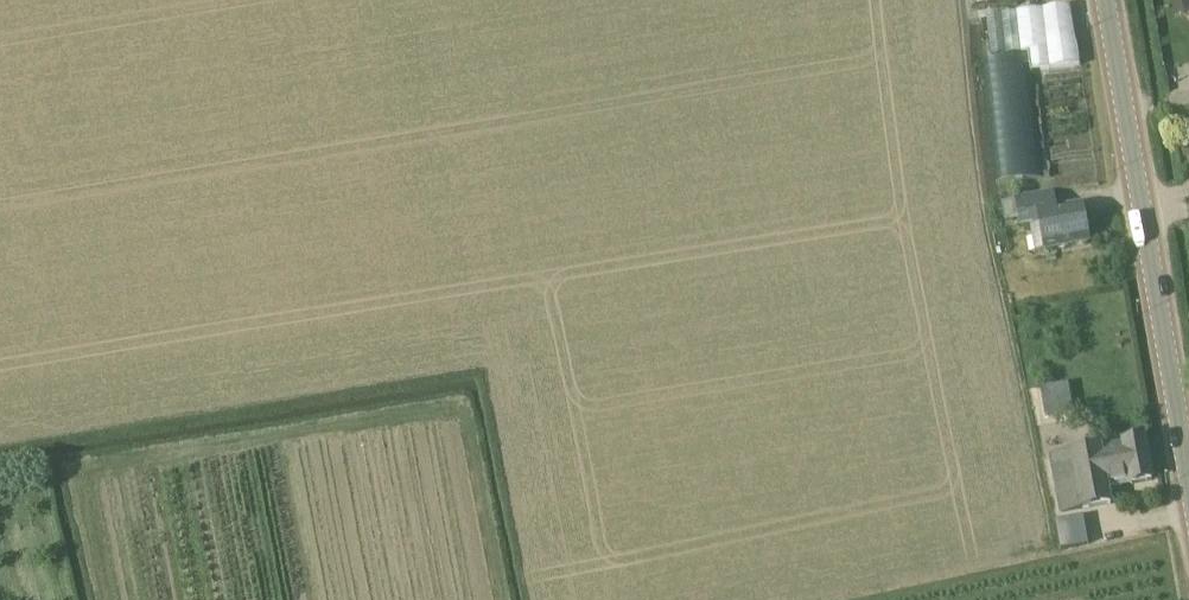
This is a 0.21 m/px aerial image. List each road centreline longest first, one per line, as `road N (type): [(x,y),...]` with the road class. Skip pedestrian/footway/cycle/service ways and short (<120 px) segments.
road 1 (secondary): [(1188,483),(1106,0)]

